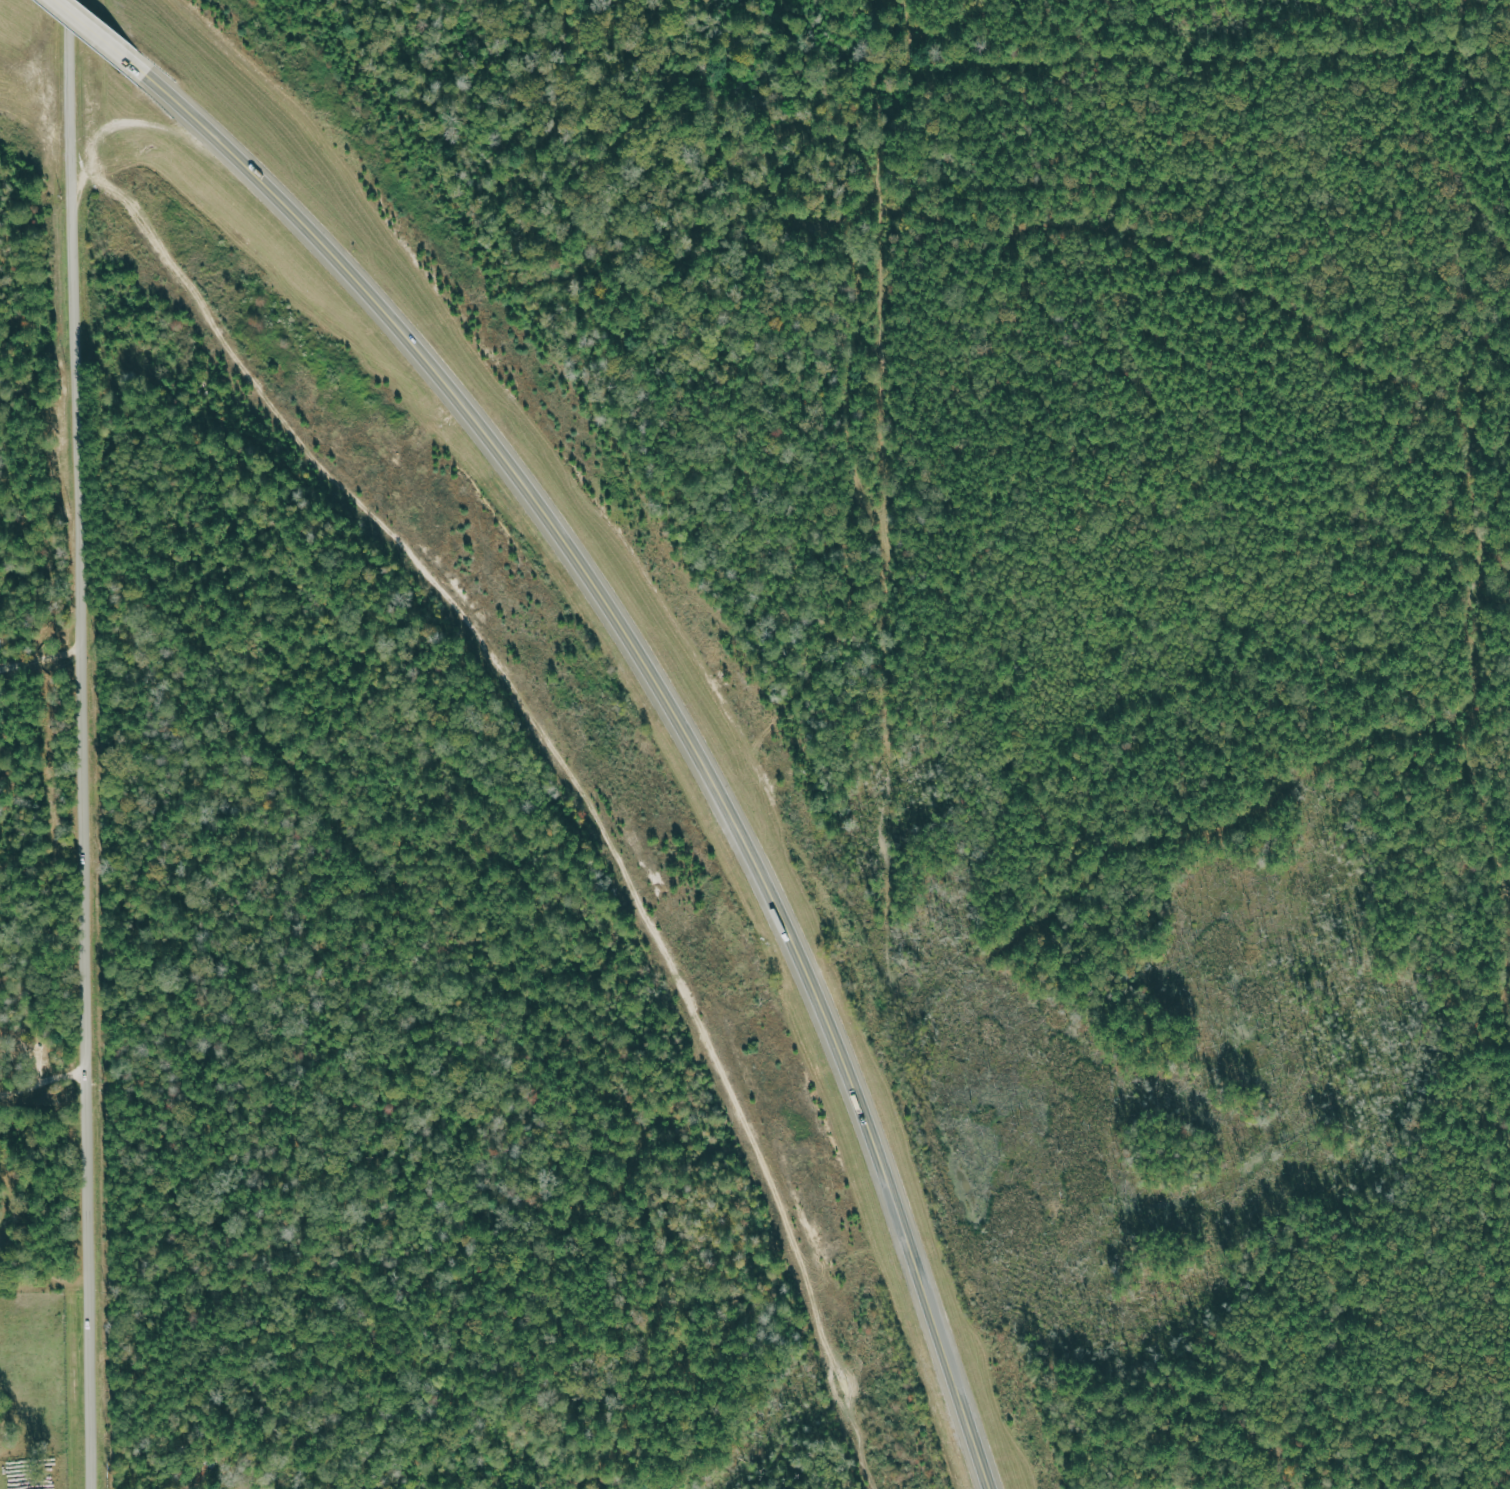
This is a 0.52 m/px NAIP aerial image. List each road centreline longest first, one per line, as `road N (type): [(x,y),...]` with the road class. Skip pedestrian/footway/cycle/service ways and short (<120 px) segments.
road 1 (primary): [(989,1488),(882,1155),(774,902),(606,593),(396,322),(310,229),(127,59)]
road 2 (residential): [(88,1488),(90,1067),(71,0)]

